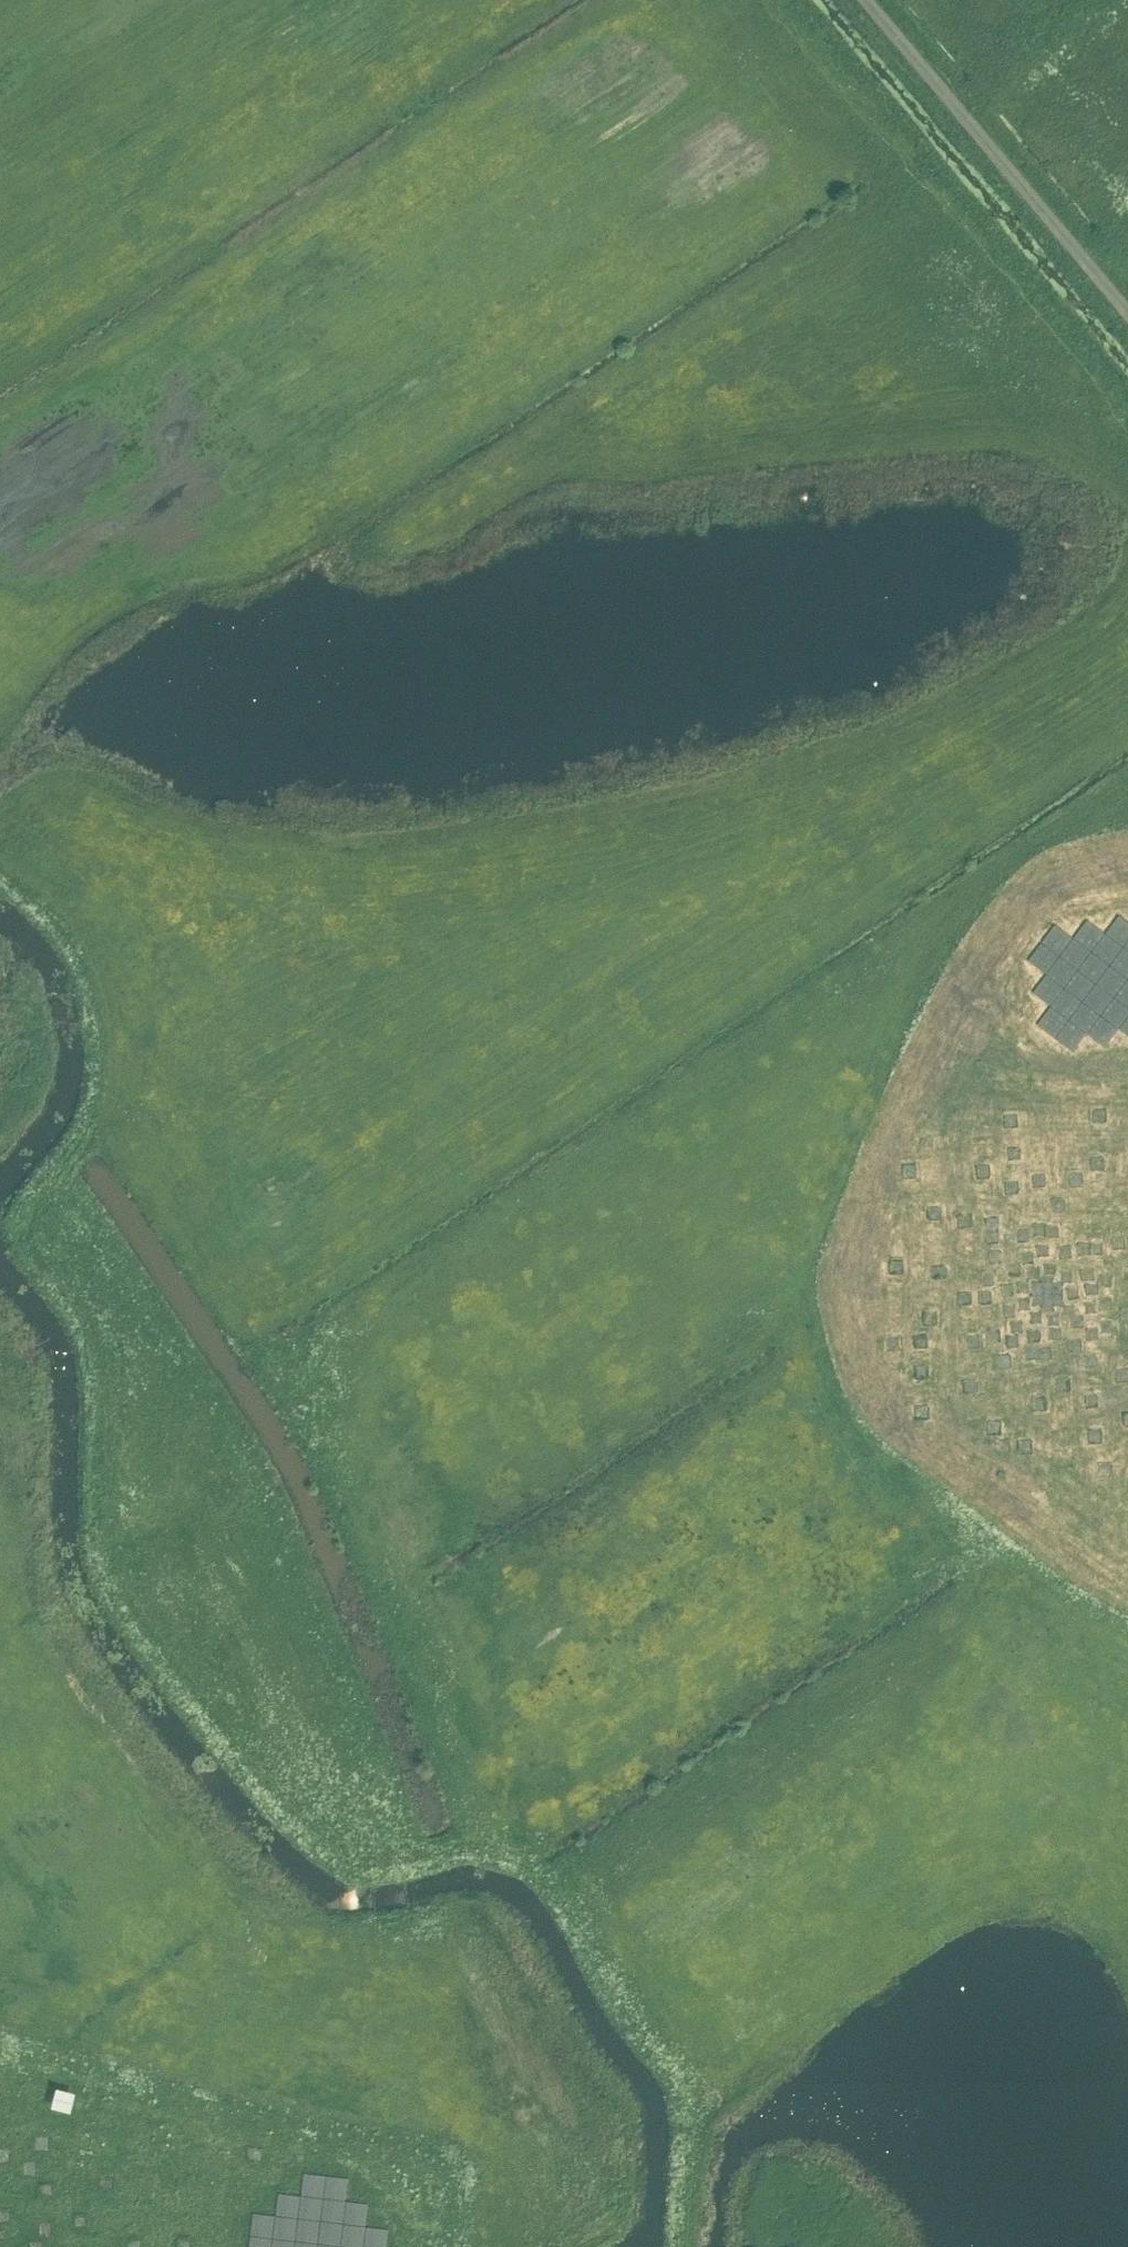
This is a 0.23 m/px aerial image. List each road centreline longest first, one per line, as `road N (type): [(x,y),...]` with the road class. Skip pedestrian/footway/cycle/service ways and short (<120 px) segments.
road 1 (track): [(1127,902),(1078,894),(1049,903),(933,1083),(899,1141),(873,1258),(867,1343),(904,1421),(1127,1566)]
road 2 (unclassified): [(1127,313),(866,0)]
road 3 (track): [(0,2065),(390,2175)]

